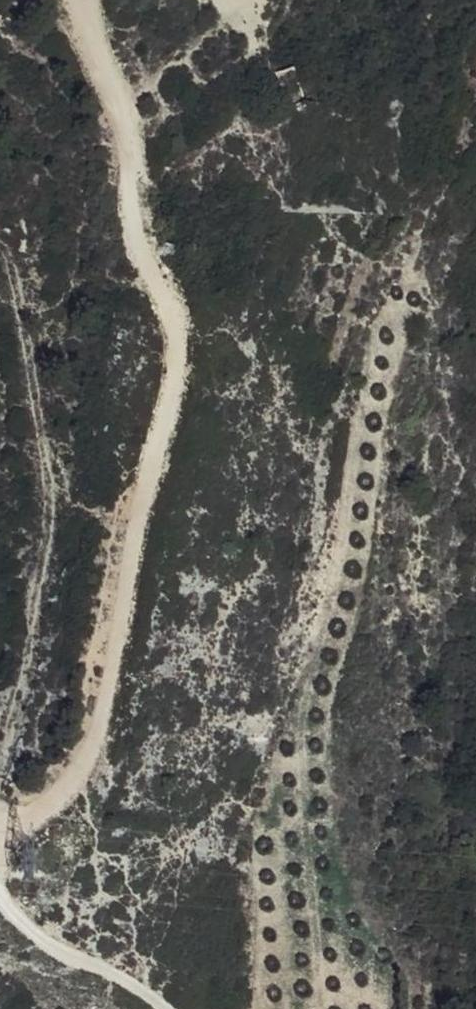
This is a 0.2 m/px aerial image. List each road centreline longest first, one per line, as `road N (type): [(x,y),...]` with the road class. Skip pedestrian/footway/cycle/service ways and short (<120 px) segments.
road 1 (track): [(0,836),(8,823),(47,804),(93,743),(140,494),(177,353),(168,304),(135,247),(120,122),(81,0)]
road 2 (track): [(0,234),(15,262),(51,489),(33,634),(0,771)]
road 3 (track): [(160,1008),(37,936),(0,897)]

